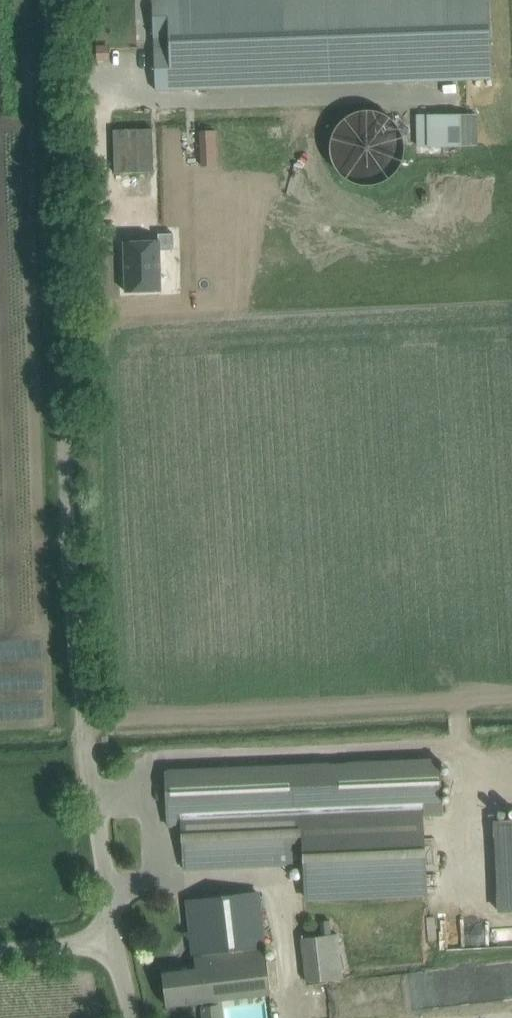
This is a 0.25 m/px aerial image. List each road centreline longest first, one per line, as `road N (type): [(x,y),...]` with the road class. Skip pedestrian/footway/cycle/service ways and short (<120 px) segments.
road 1 (unclassified): [(113,949),(79,709),(52,0)]

